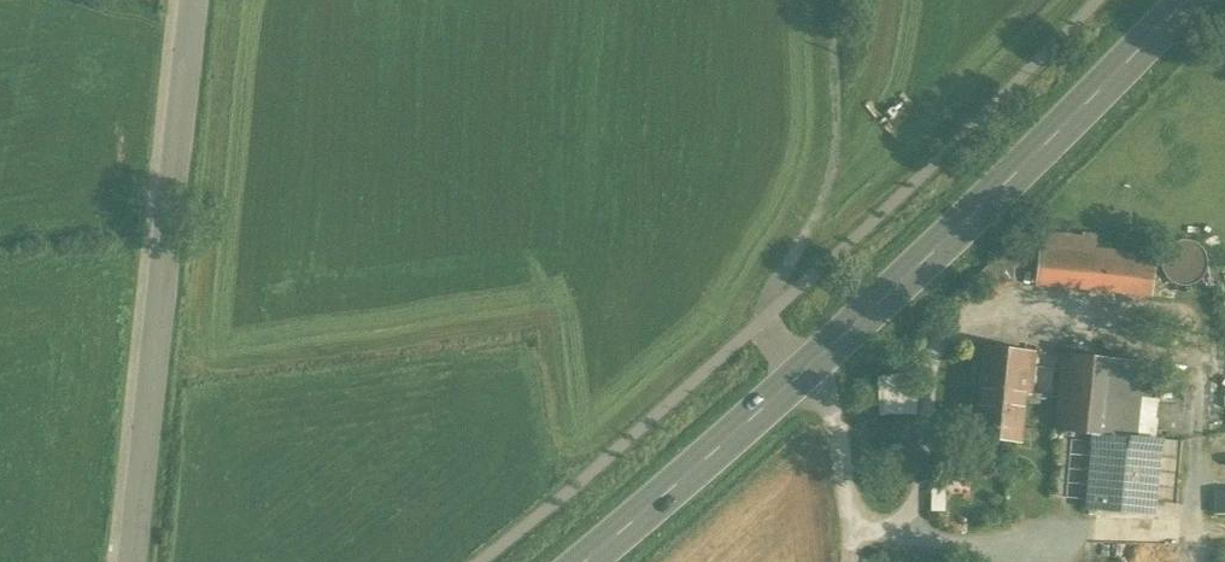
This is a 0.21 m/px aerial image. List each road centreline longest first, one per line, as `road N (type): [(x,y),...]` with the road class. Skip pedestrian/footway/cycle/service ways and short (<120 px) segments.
road 1 (secondary): [(579,561),(829,346),(1184,0)]
road 2 (unclassified): [(133,561),(194,0)]
road 3 (track): [(801,371),(774,336),(770,300),(822,203),(834,158),(829,0)]

